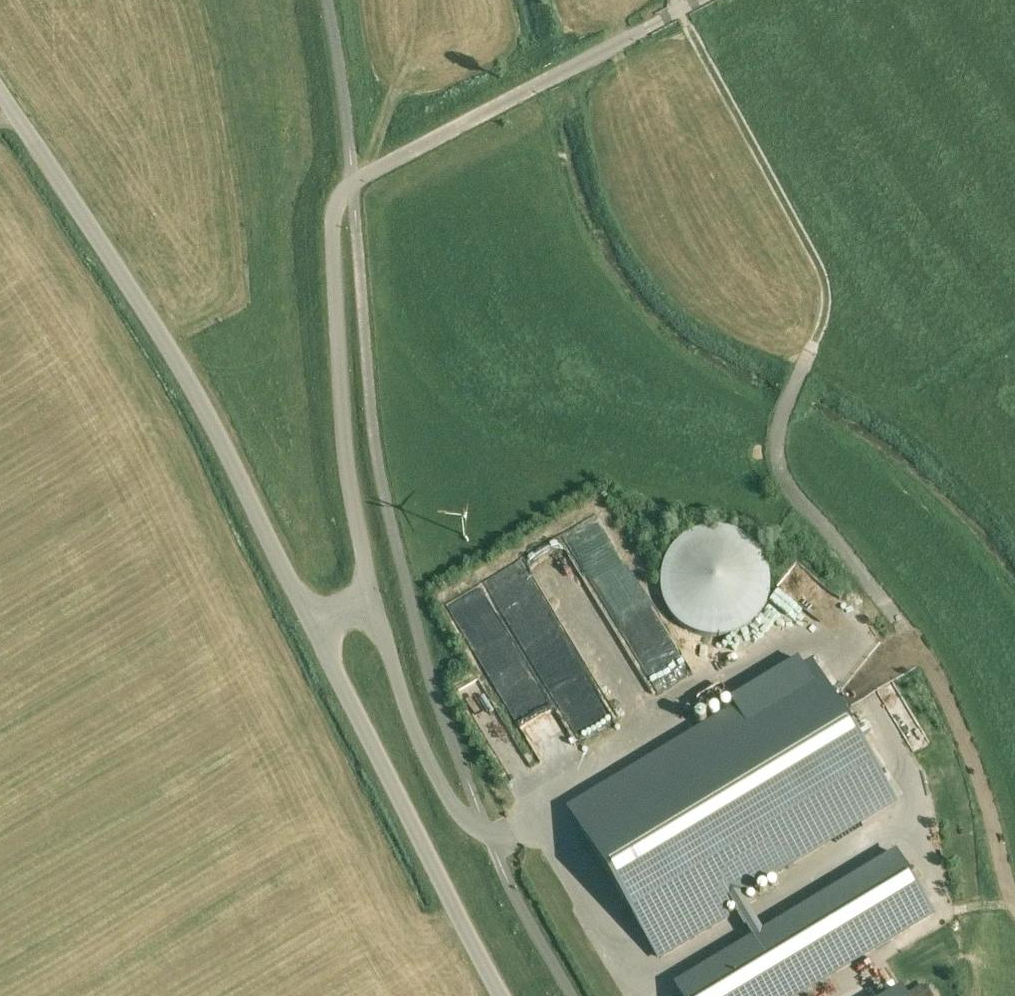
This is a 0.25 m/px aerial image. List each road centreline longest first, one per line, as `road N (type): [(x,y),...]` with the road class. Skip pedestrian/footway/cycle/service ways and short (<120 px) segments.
road 1 (track): [(680,10),(825,282),(826,309),(782,421),(779,461),(791,488),(930,666),(974,762),(1014,901)]
road 2 (unclassified): [(311,629),(373,588),(343,430),(335,204),(354,182),(699,0)]
road 3 (unclassified): [(311,629),(233,465),(134,291),(0,90)]
road 4 (unclassified): [(505,995),(311,629)]

